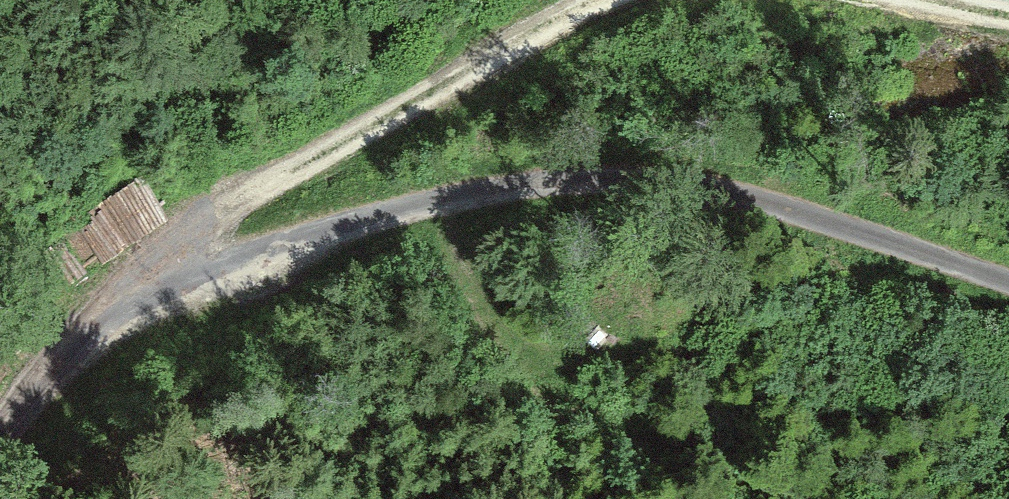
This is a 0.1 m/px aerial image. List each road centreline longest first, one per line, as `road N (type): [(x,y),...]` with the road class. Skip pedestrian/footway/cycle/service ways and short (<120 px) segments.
road 1 (track): [(1008,290),(850,246),(696,190),(623,181),(528,190),(352,229),(183,282),(106,325),(0,446)]
road 2 (track): [(183,282),(186,246),(220,202),(403,112),(591,0)]

